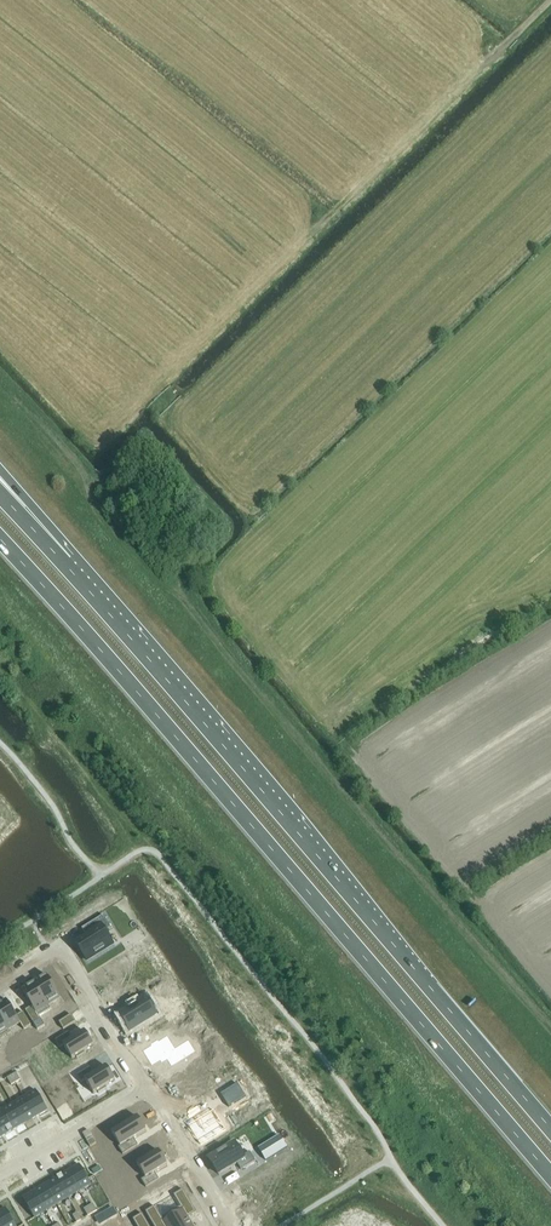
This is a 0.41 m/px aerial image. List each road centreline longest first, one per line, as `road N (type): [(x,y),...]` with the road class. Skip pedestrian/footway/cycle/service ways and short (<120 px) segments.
road 1 (trunk): [(0,539),(550,1175)]
road 2 (trunk): [(550,1128),(64,564)]
road 3 (residential): [(0,982),(61,945),(149,1088)]
road 4 (residential): [(0,1175),(149,1088)]
road 5 (residential): [(149,1088),(234,1225)]

